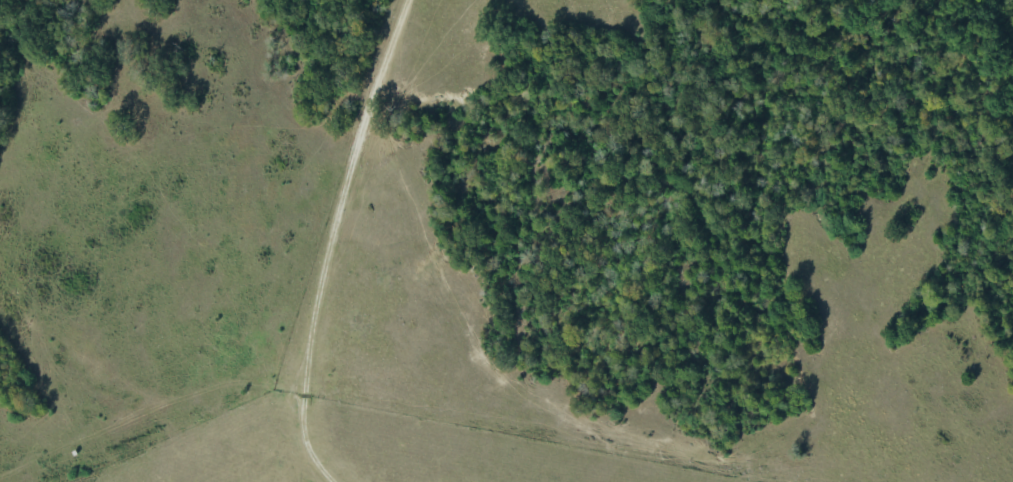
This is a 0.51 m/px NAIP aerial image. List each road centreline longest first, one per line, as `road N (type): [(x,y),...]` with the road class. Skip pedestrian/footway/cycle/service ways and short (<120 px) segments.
road 1 (track): [(406,0),(356,142),(300,396),(296,423),(330,481)]

